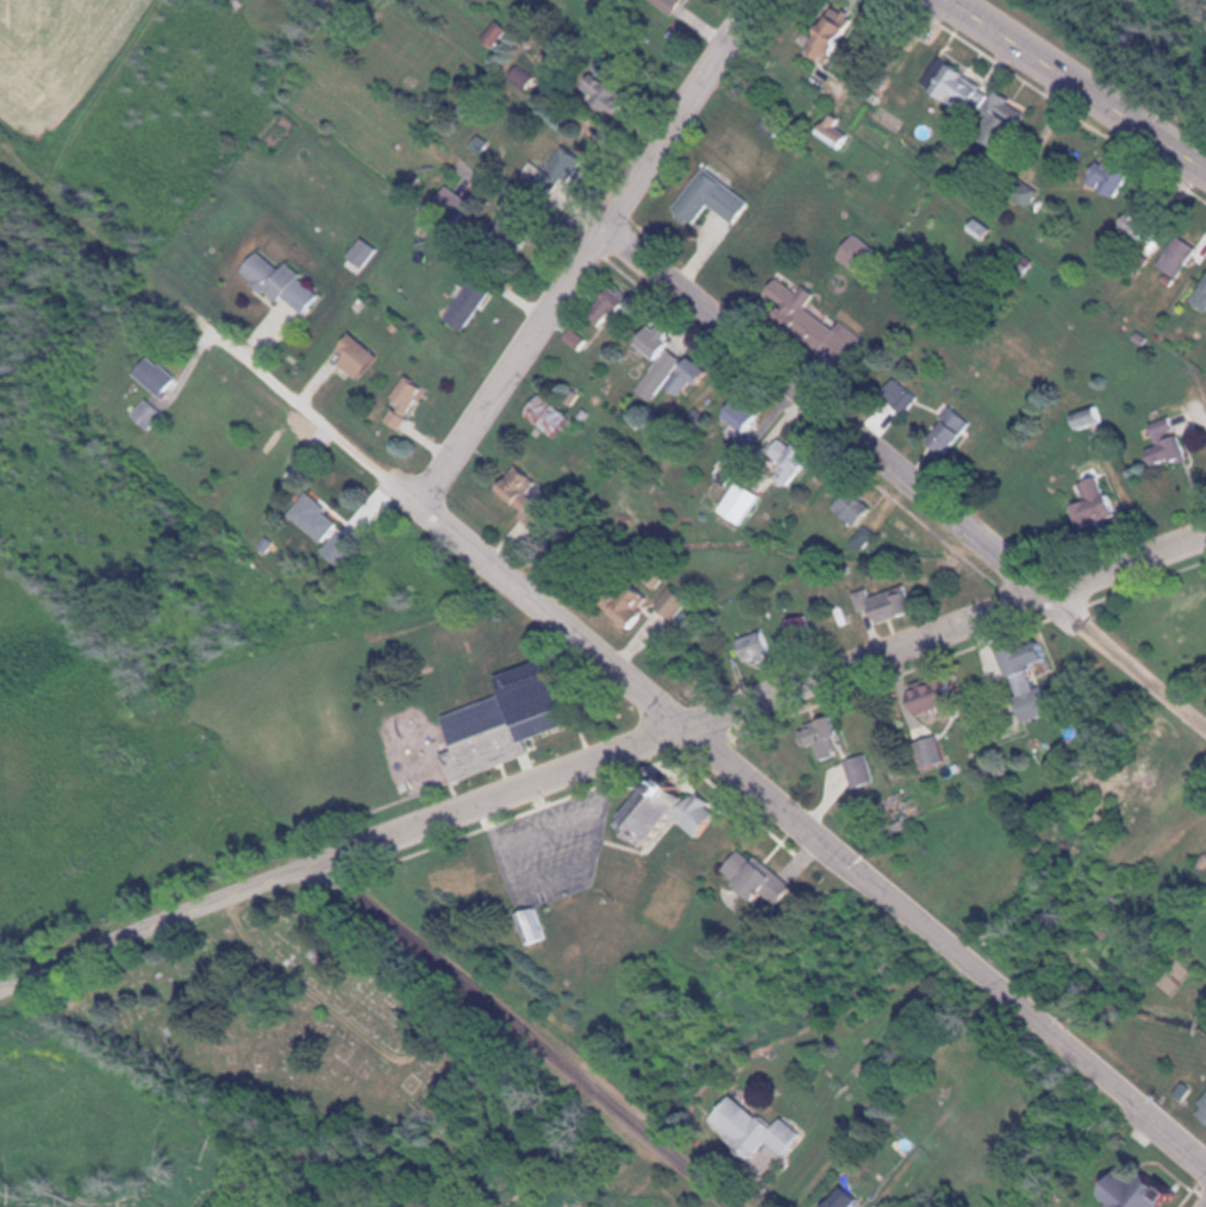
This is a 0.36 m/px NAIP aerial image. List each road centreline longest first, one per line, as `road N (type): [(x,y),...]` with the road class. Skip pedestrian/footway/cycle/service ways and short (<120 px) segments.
road 1 (residential): [(150,268),(420,506),(1205,1165)]
road 2 (residential): [(1205,528),(691,730),(193,907),(0,987)]
road 3 (residential): [(610,225),(1205,732)]
road 4 (residential): [(759,0),(420,506)]
road 5 (residential): [(329,861),(738,1206)]
road 6 (primary): [(957,0),(1205,166)]

